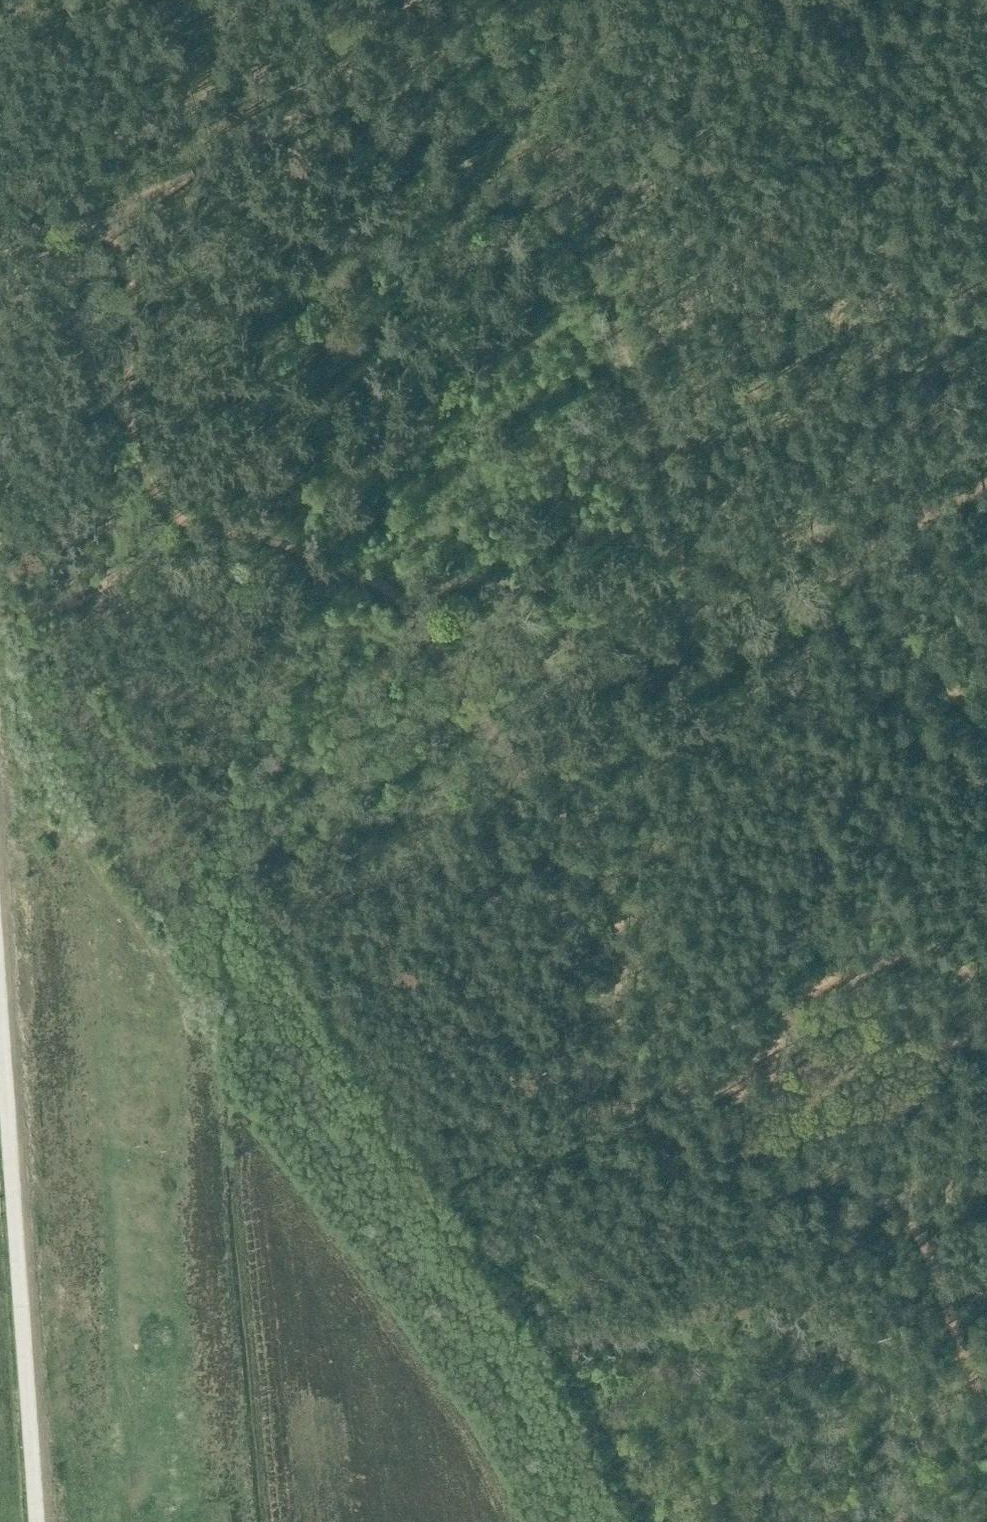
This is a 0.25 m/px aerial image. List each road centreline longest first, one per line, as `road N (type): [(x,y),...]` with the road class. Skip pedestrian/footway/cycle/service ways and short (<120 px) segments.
road 1 (unclassified): [(46,1521),(0,903)]
road 2 (track): [(986,1458),(906,1230),(774,1108)]

